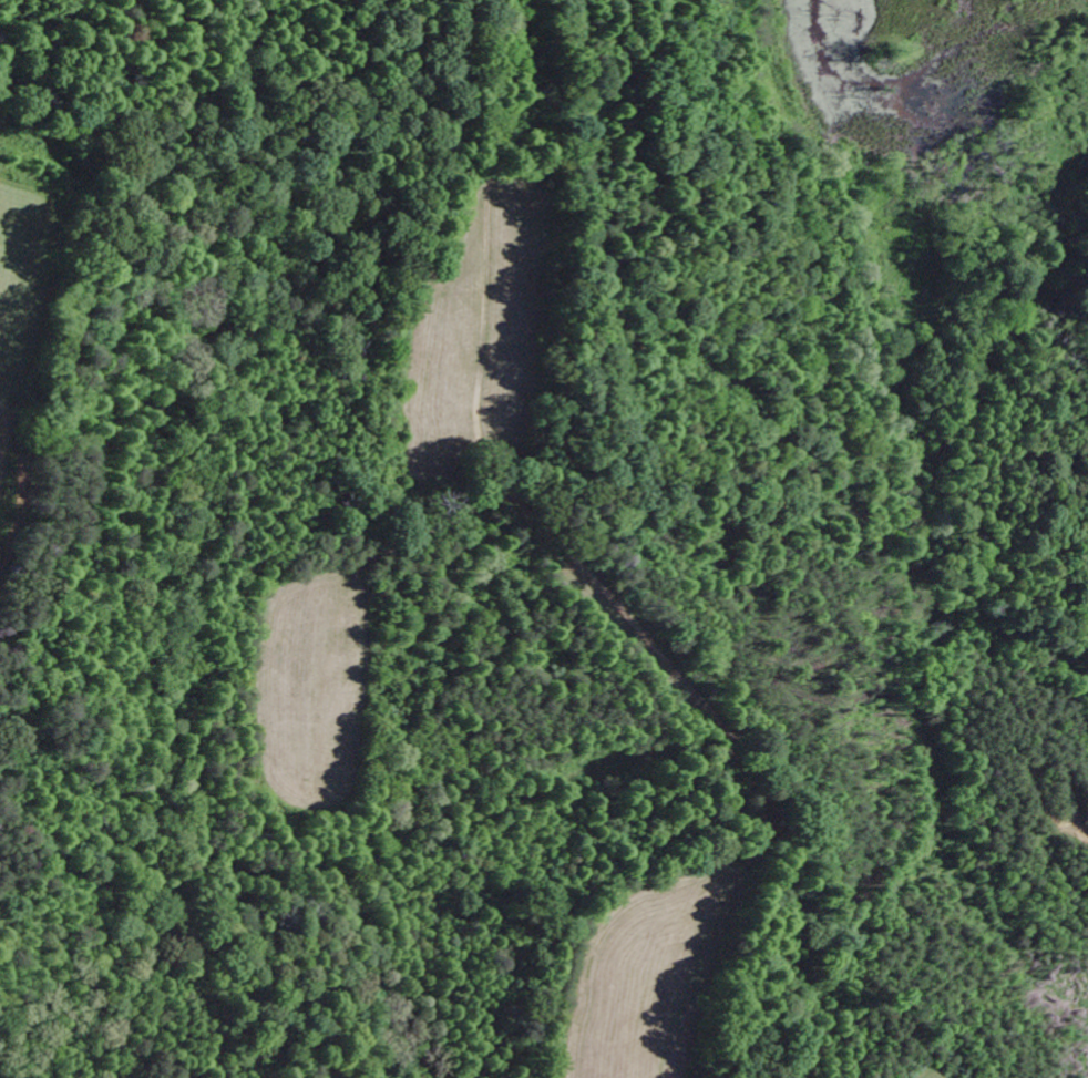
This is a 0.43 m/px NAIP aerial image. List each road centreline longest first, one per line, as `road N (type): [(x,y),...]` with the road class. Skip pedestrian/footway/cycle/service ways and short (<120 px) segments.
road 1 (residential): [(481,1077),(482,924),(523,890),(669,836),(710,797),(692,719),(425,466),(454,14),(444,0)]

